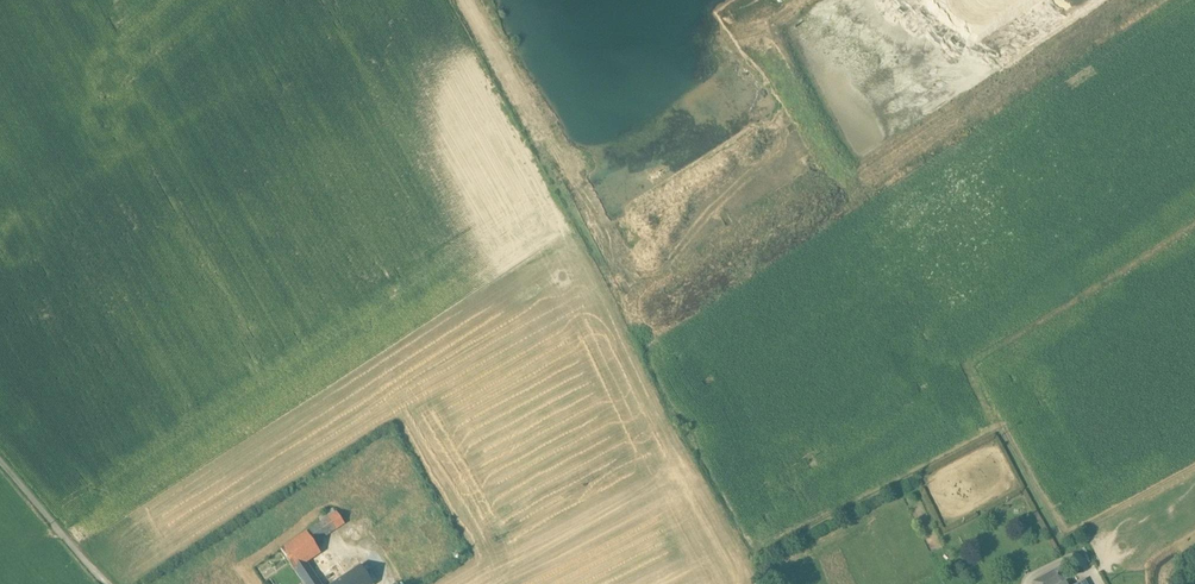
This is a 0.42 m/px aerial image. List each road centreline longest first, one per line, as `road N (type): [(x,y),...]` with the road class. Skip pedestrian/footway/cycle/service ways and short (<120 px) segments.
road 1 (track): [(1090,583),(971,377),(974,362)]
road 2 (unclassified): [(109,583),(0,459)]

